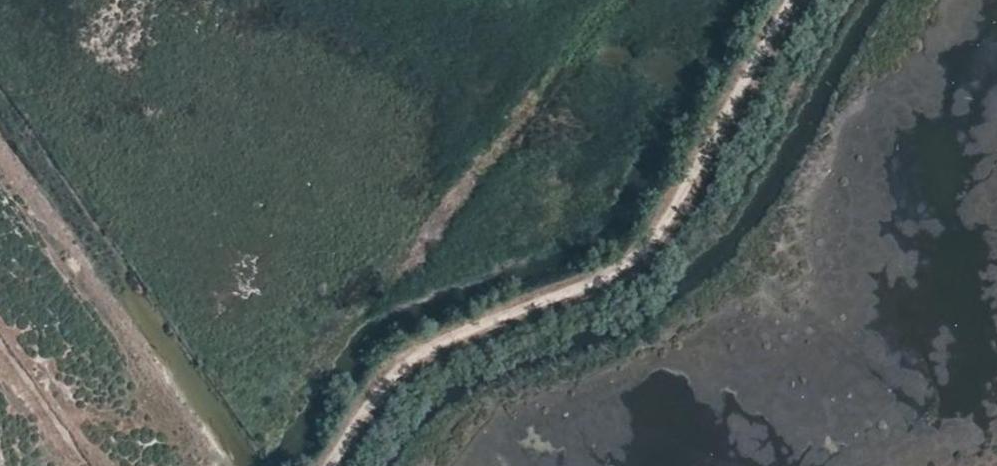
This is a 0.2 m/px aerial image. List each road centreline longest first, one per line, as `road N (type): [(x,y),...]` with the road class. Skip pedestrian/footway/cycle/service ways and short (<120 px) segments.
road 1 (track): [(325,465),(385,375),(452,334),(611,277),(648,253),(788,0)]

